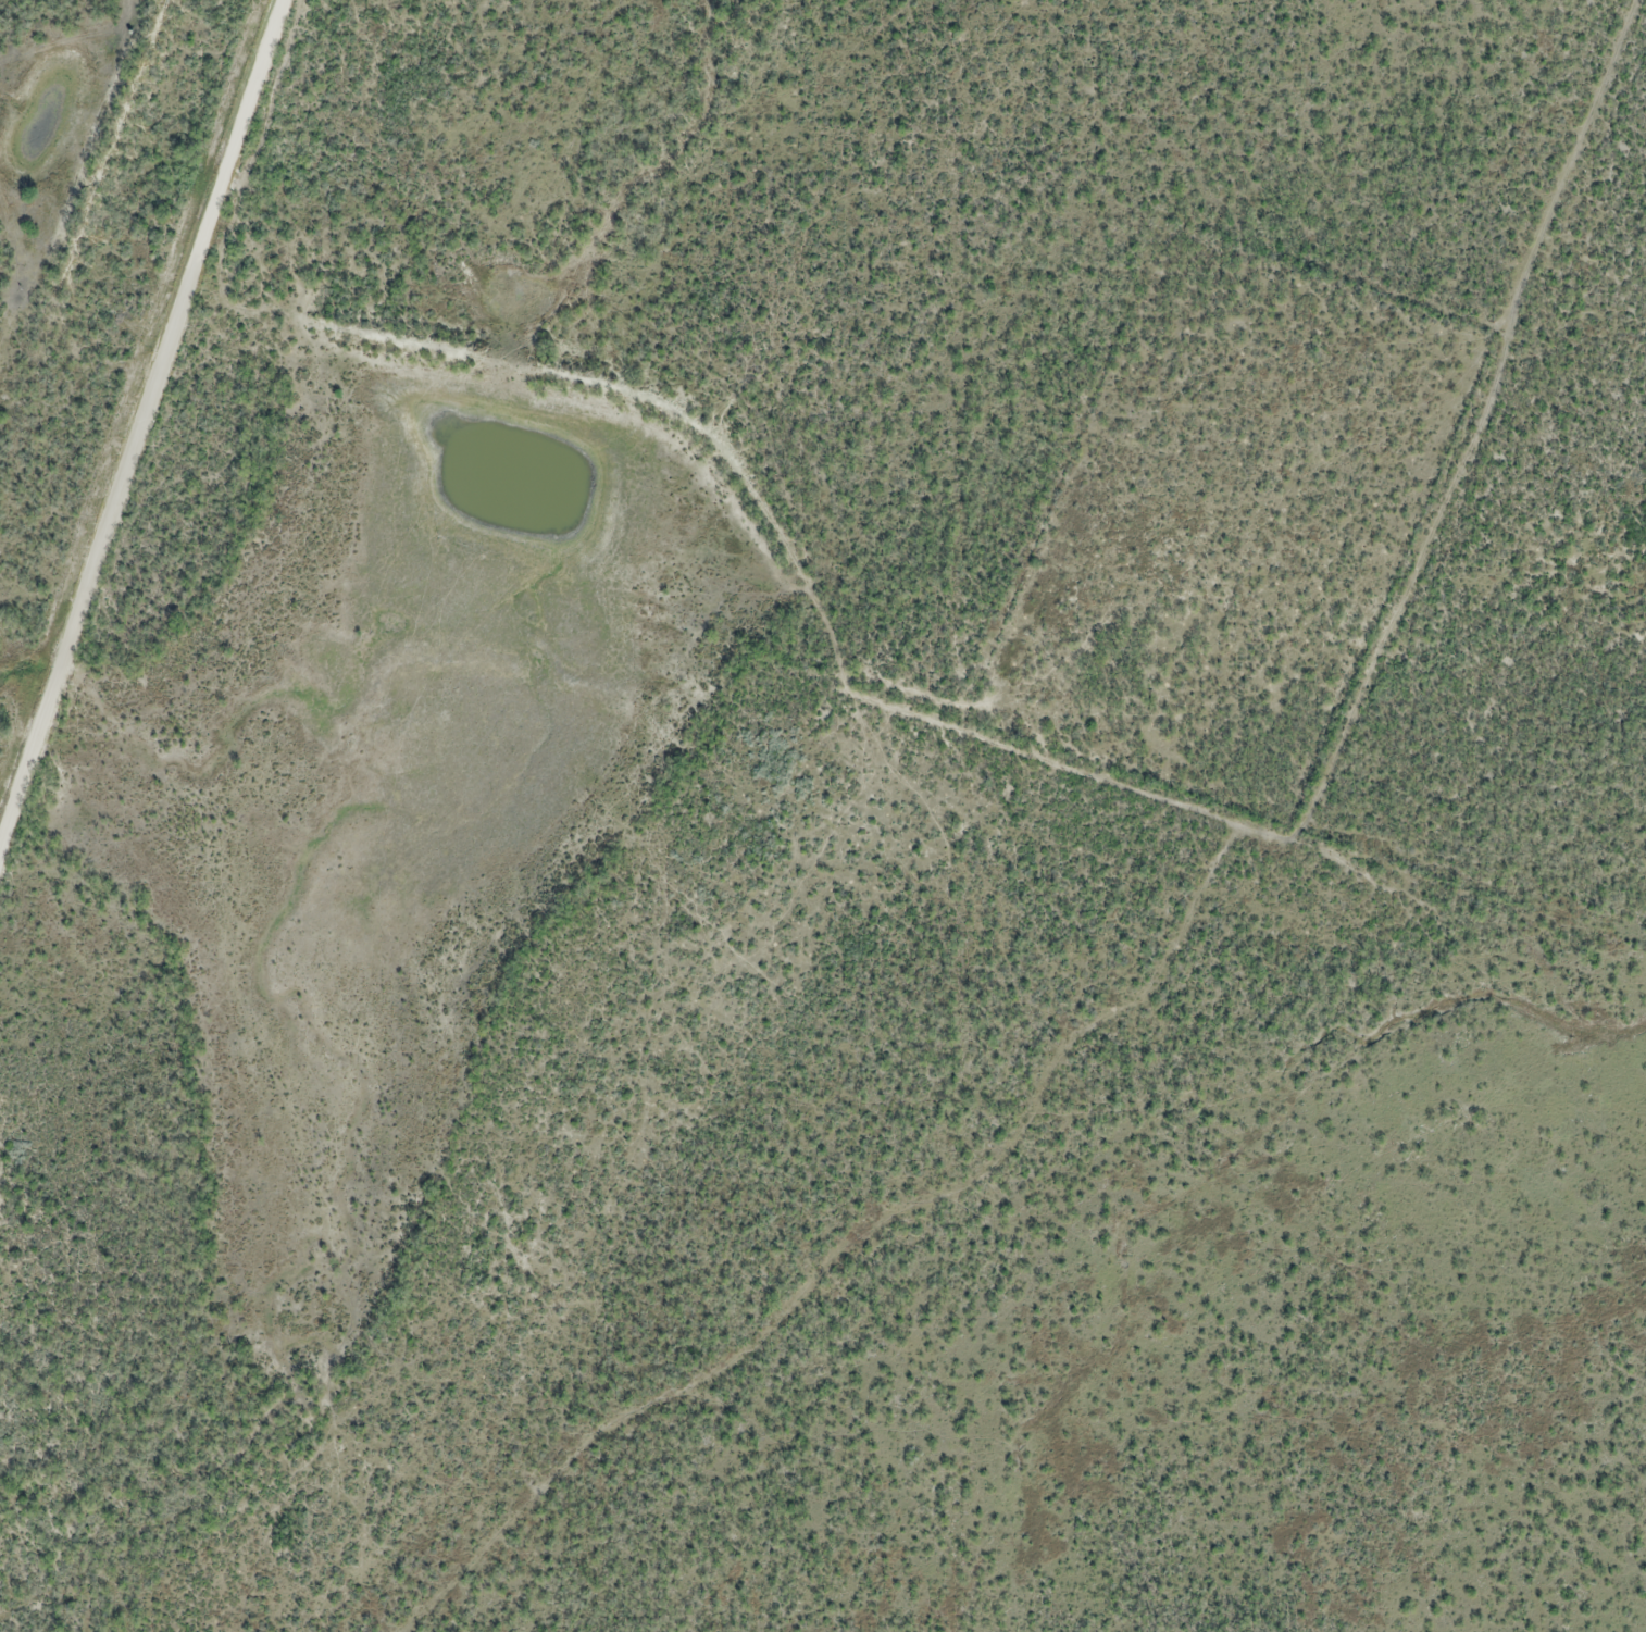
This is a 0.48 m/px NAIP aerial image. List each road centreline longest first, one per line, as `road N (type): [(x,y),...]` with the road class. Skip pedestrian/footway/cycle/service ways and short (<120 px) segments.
road 1 (residential): [(0,834),(277,0)]

